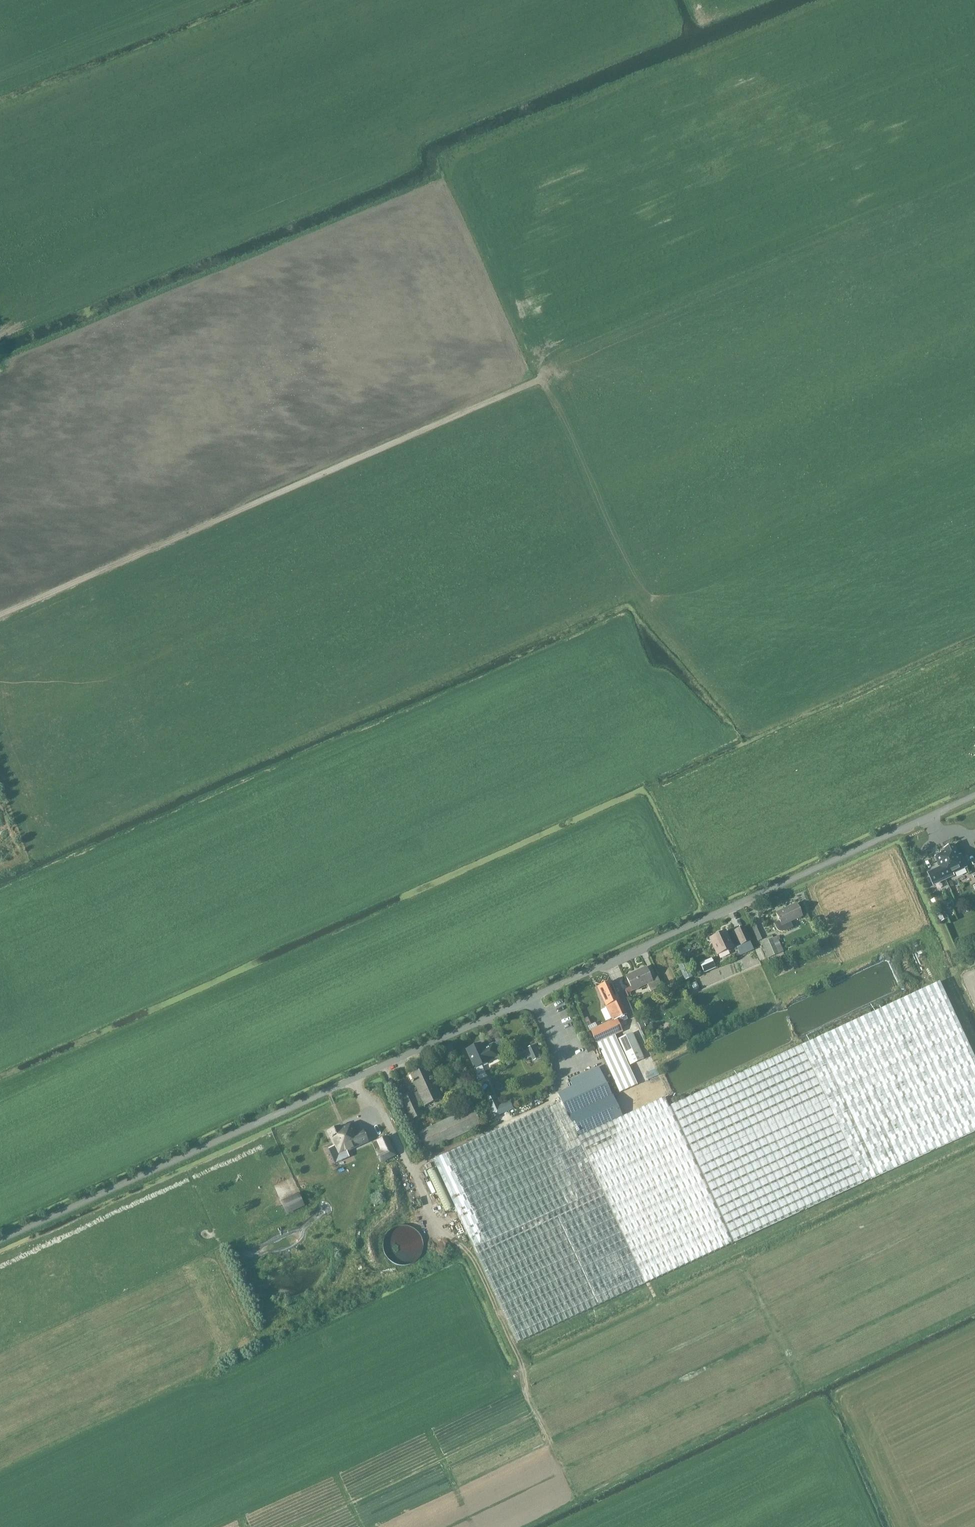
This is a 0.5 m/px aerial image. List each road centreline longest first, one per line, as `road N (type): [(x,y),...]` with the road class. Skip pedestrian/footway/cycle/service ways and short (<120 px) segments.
road 1 (unclassified): [(0,1240),(974,798)]

